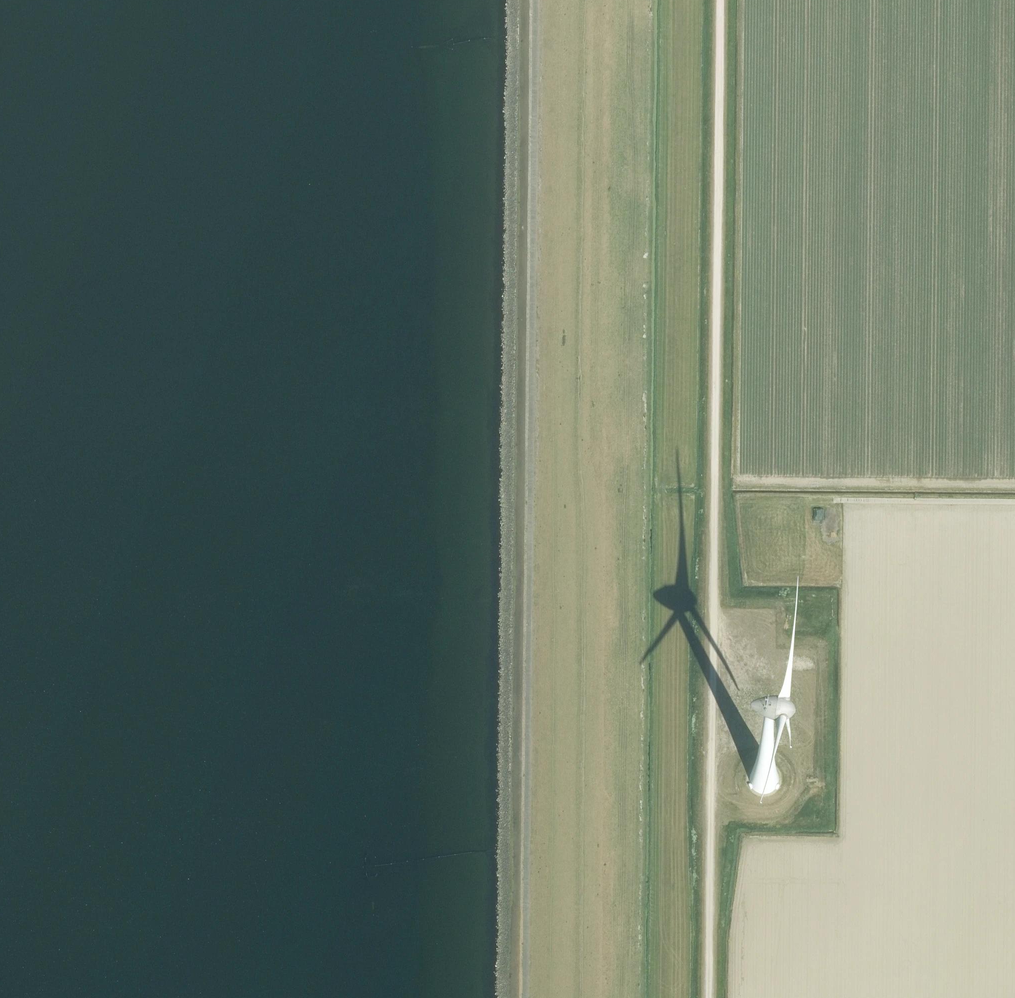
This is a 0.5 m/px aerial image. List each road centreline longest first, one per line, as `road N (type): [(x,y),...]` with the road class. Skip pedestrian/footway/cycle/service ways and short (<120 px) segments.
road 1 (unclassified): [(525,997),(535,0)]

